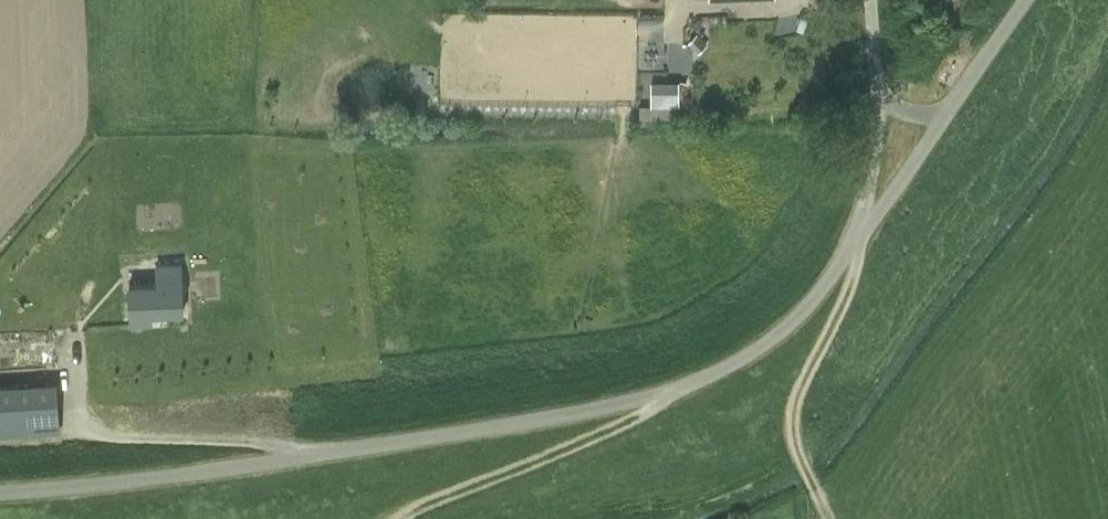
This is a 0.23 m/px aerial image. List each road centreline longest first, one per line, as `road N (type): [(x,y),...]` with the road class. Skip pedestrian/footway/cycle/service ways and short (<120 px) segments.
road 1 (unclassified): [(0,486),(108,481),(515,422),(680,387),(770,340),(806,308),(859,239)]
road 2 (track): [(680,387),(631,419),(401,518)]
road 3 (track): [(859,239),(850,293),(808,374),(793,423),(831,518)]
road 4 (unclassified): [(859,239),(943,117)]
road 5 (unclassified): [(859,239),(881,99)]
road 6 (unclassified): [(943,117),(1022,0)]

